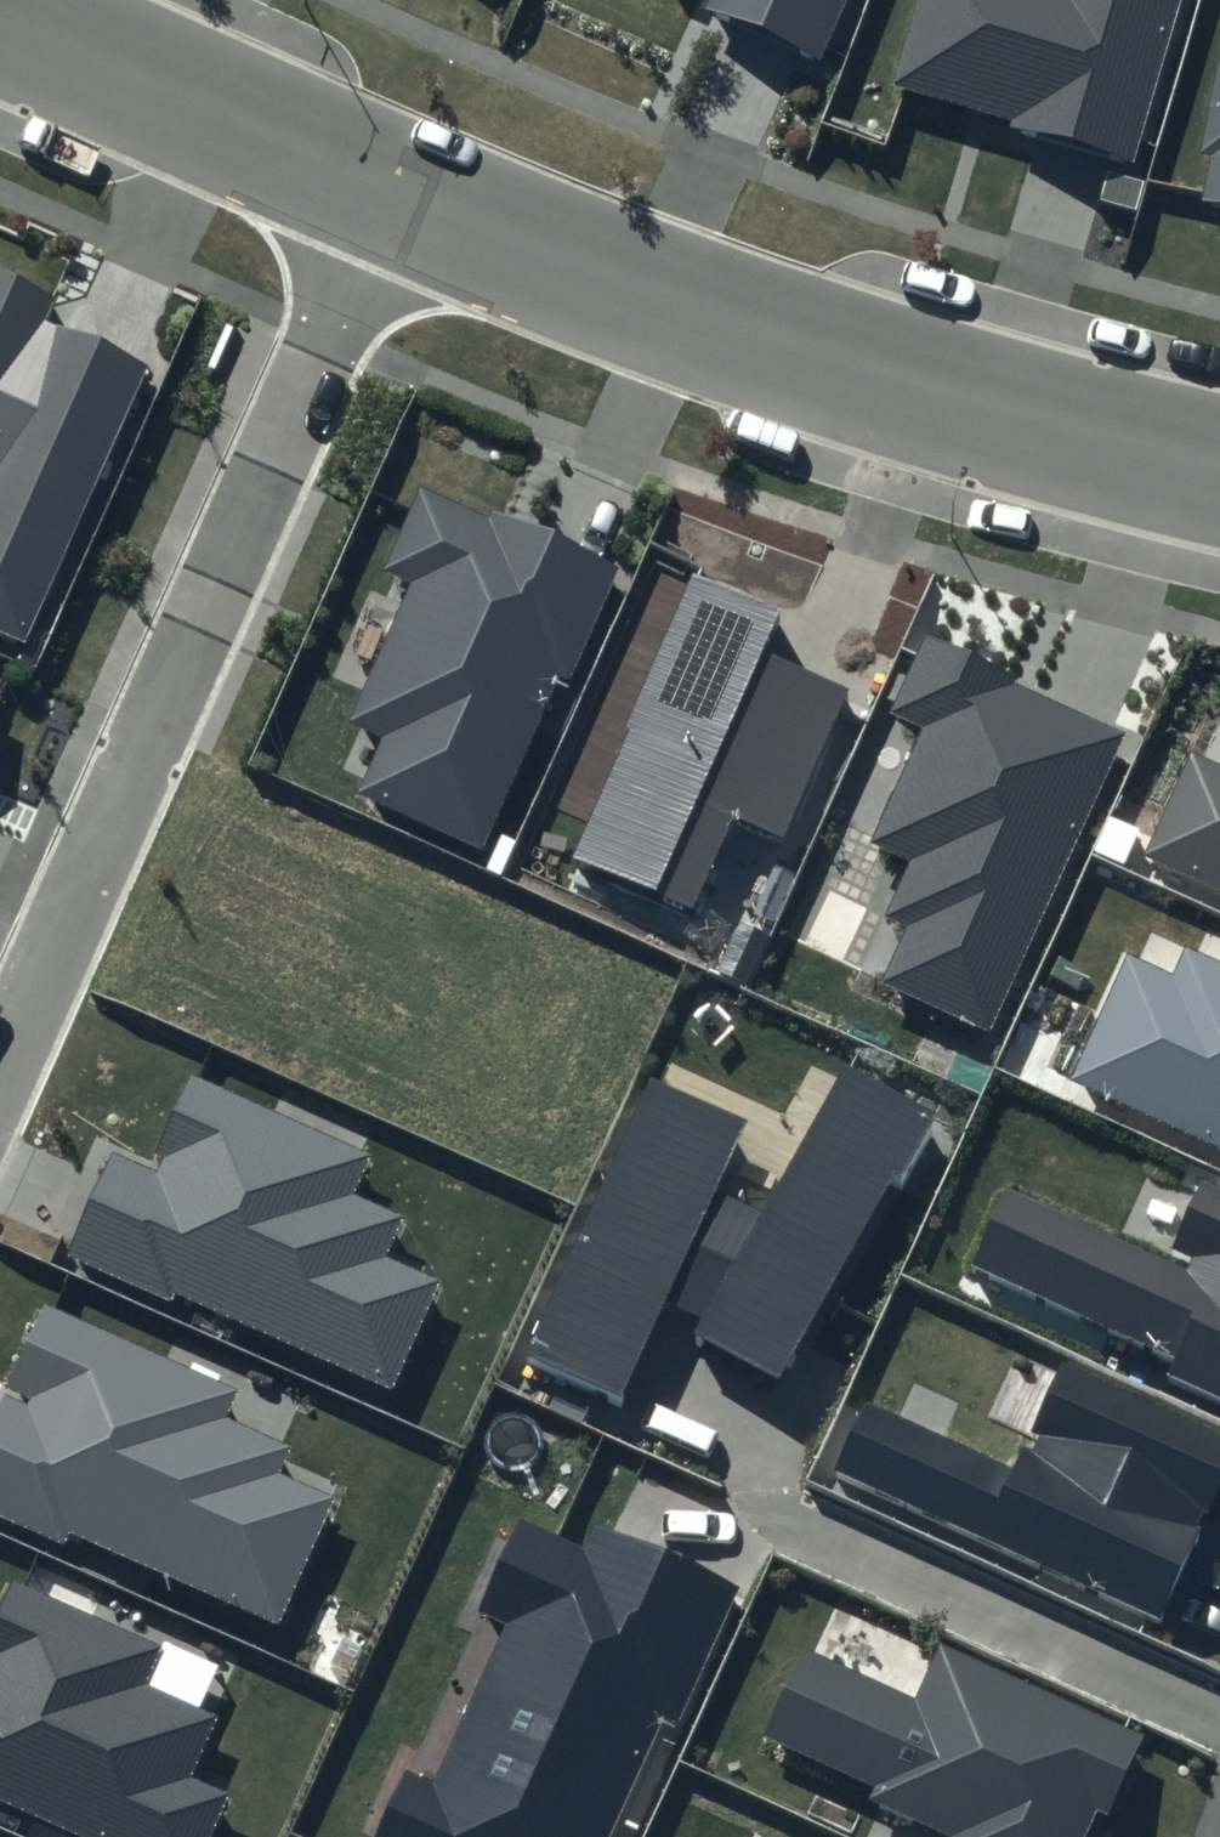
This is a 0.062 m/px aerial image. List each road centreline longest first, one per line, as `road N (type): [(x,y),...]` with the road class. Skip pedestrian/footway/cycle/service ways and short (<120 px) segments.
road 1 (residential): [(397,200),(0,1077)]
road 2 (residential): [(1219,473),(655,307),(397,200)]
road 3 (residential): [(397,200),(0,25)]

